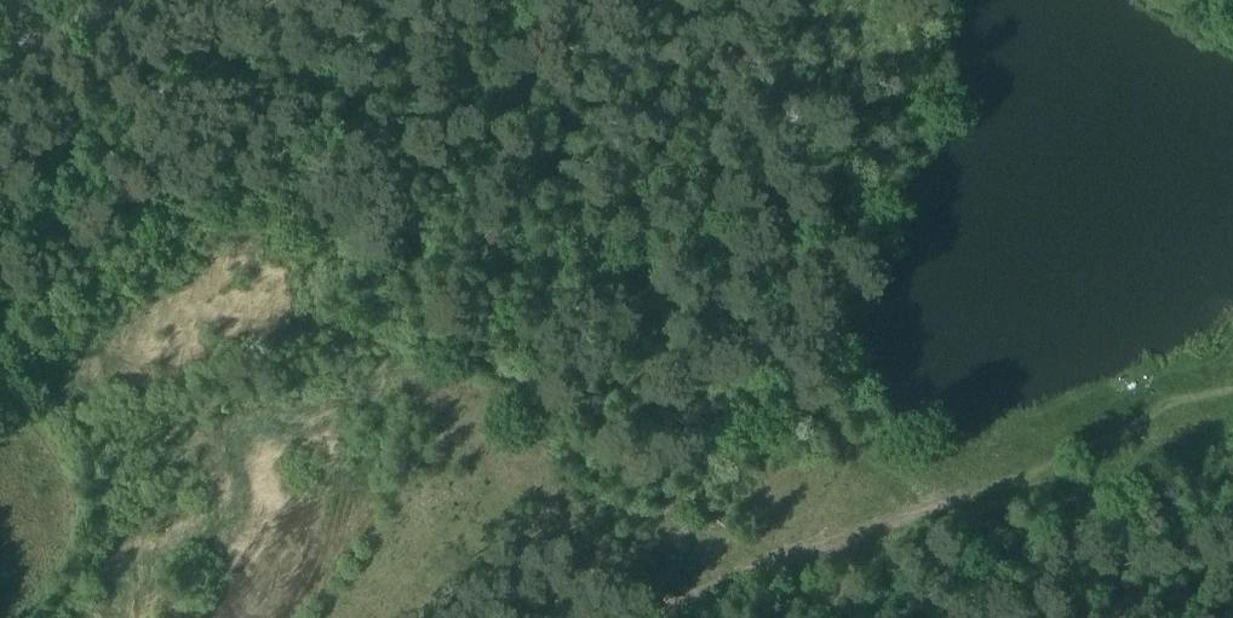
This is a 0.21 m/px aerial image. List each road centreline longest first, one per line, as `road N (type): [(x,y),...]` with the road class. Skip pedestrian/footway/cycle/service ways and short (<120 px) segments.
road 1 (unclassified): [(0,75),(138,0)]

